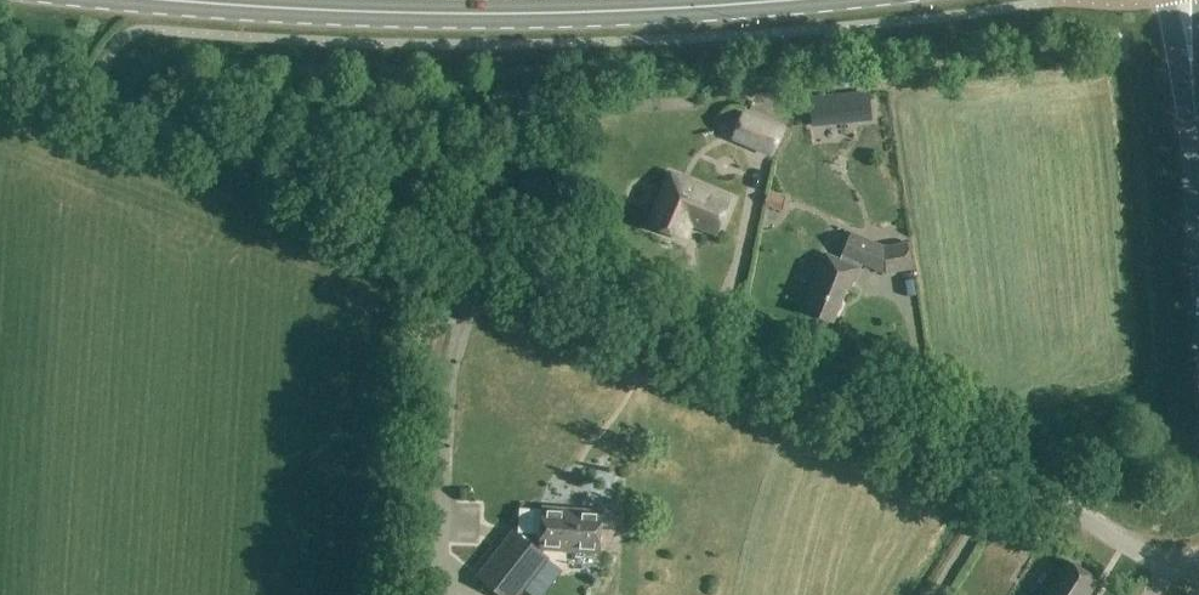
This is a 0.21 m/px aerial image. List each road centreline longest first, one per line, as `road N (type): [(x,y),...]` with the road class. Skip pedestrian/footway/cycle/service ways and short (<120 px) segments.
road 1 (unclassified): [(1198,560),(1155,560),(927,435),(118,107)]
road 2 (secondary): [(802,0),(476,15),(156,0)]

